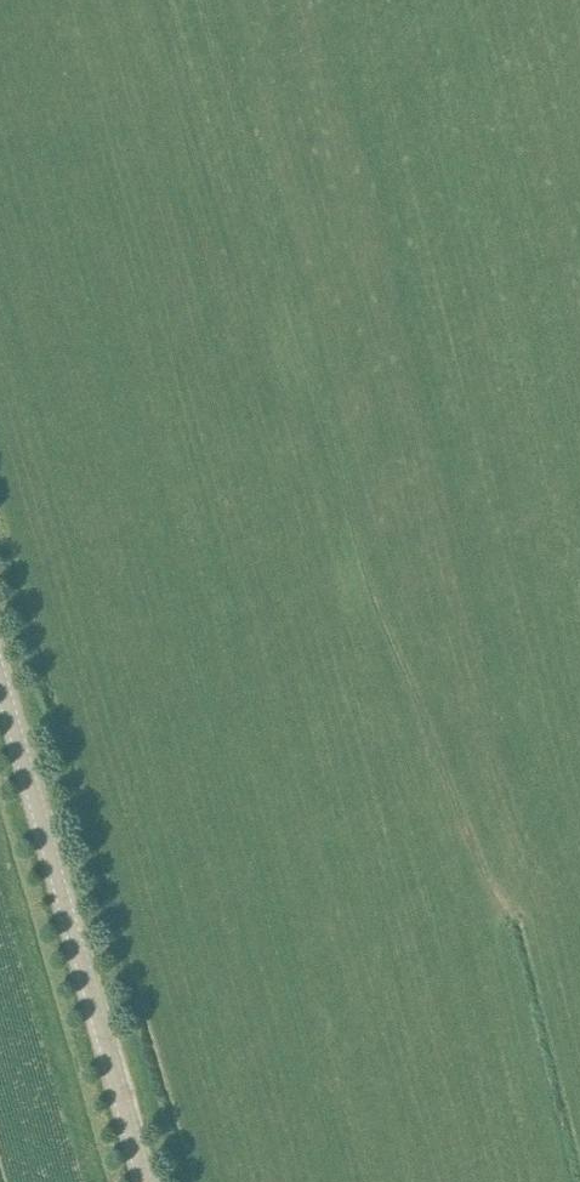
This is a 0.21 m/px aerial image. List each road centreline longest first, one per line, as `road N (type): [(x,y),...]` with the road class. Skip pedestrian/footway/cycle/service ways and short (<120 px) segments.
road 1 (tertiary): [(146,1181),(0,677)]

